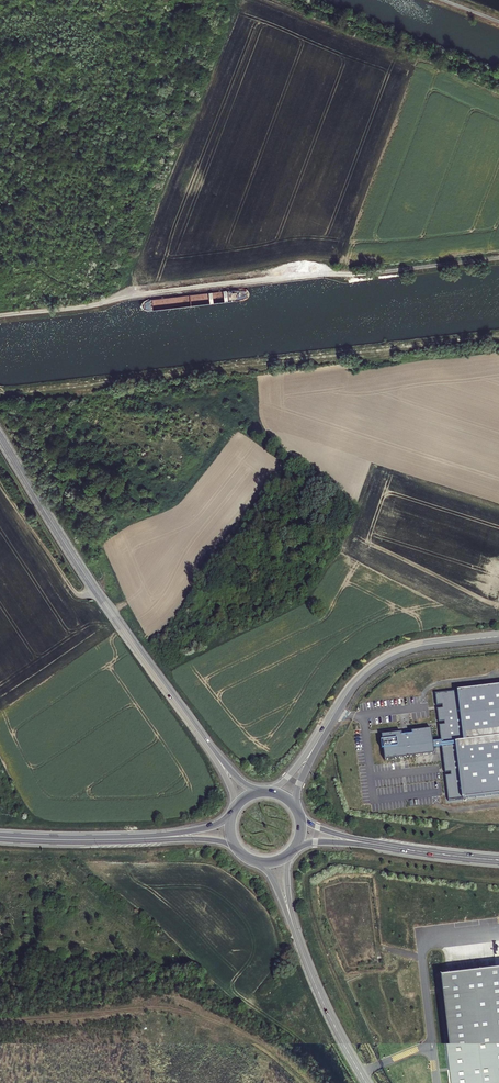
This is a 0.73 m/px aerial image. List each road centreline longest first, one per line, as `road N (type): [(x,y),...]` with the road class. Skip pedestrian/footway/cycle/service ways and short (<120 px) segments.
road 1 (tertiary): [(0,439),(205,744)]
road 2 (unclassified): [(498,637),(412,649),(372,668),(314,747)]
road 3 (tertiary): [(292,920),(316,985),(368,1082)]
road 4 (primary): [(0,837),(142,840)]
road 5 (primary): [(380,847),(498,861)]

